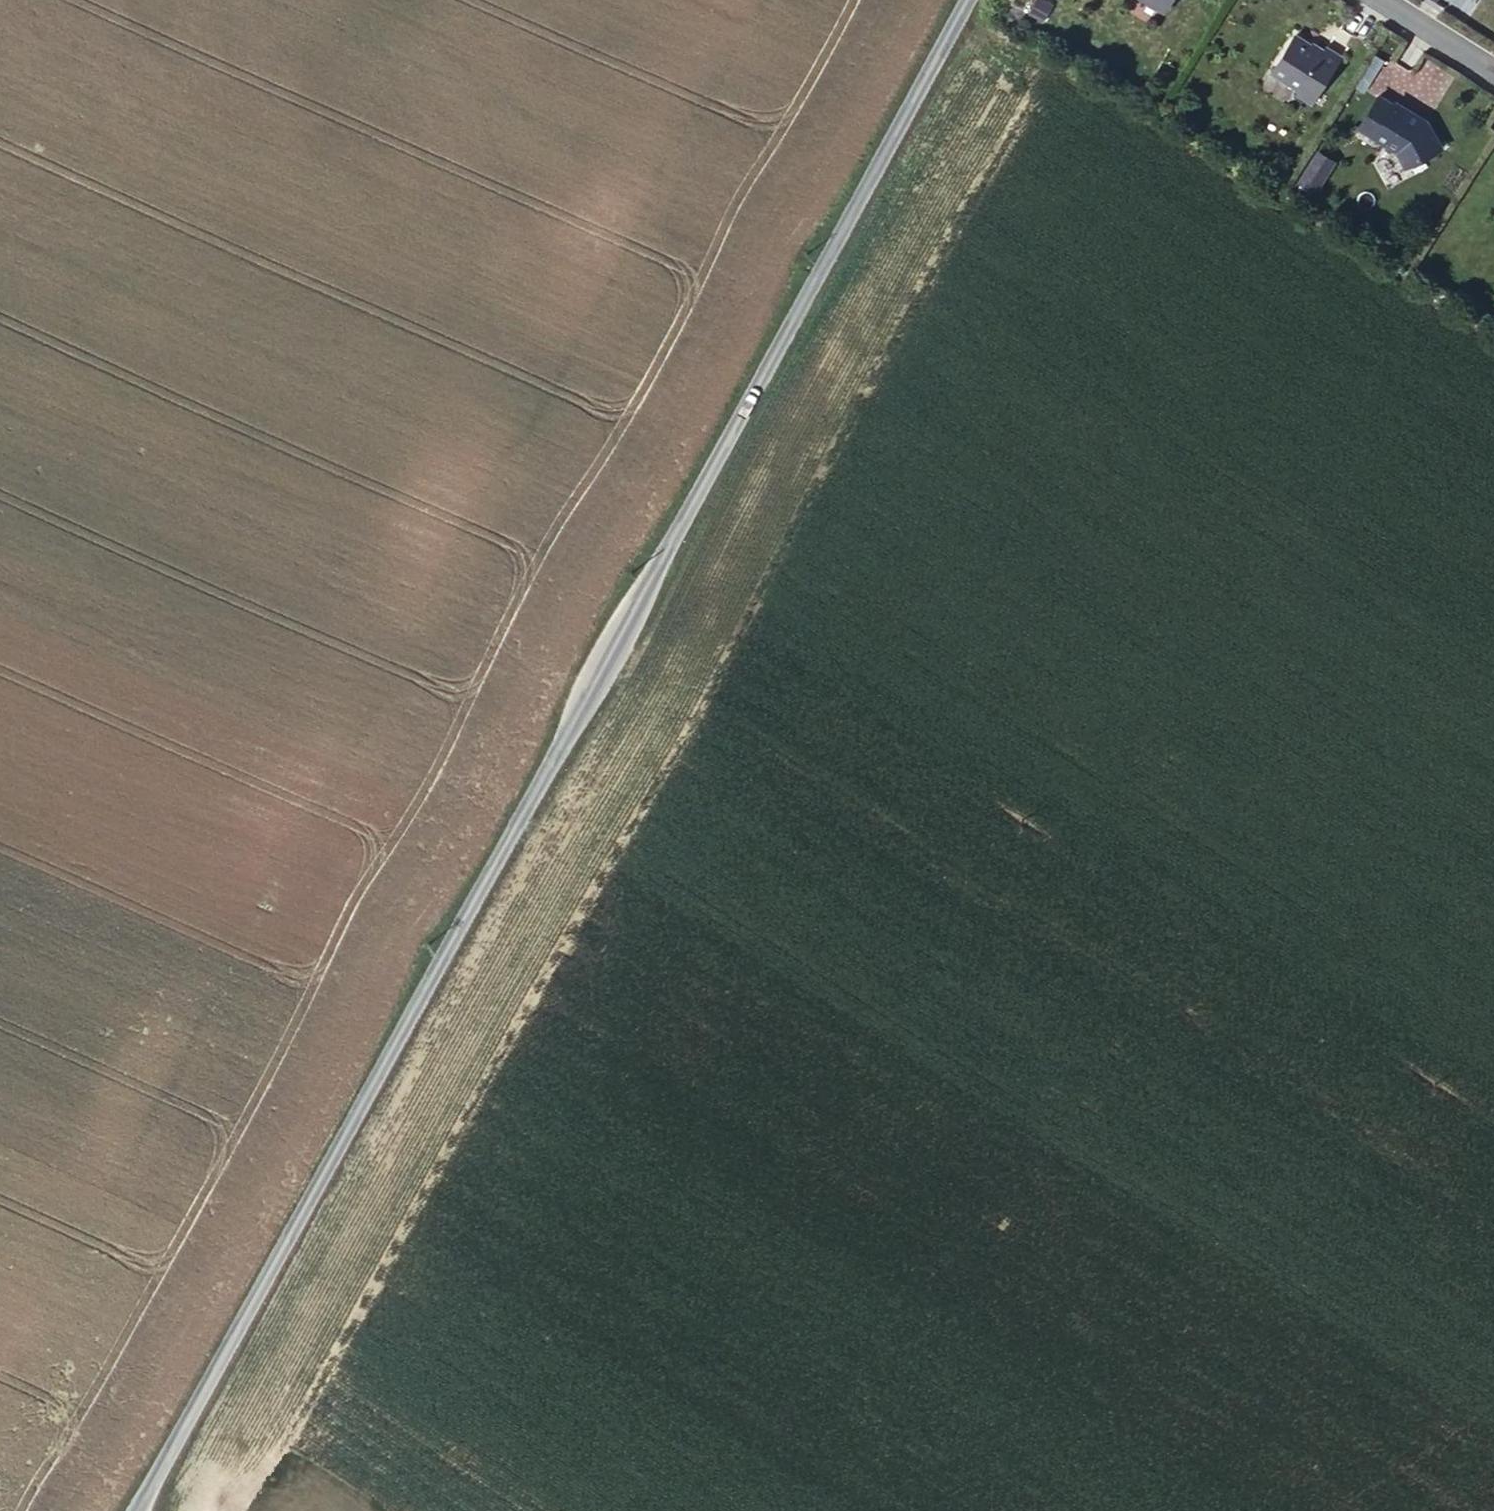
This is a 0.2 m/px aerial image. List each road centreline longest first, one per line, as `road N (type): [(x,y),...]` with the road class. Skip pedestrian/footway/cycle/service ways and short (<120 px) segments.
road 1 (unclassified): [(964,0),(138,1510)]
road 2 (residential): [(1376,0),(1493,74)]

